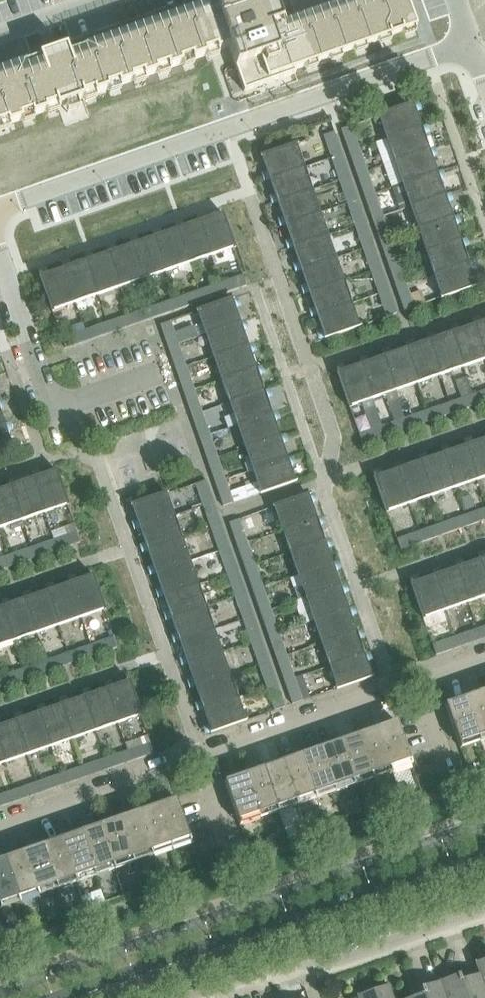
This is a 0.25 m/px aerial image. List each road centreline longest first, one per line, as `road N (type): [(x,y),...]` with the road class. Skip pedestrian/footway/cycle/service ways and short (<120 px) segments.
road 1 (residential): [(0,827),(484,653)]
road 2 (tertiary): [(484,820),(0,991)]
road 3 (residential): [(0,206),(469,45)]
road 4 (tertiary): [(56,997),(484,849)]
road 5 (residential): [(201,997),(484,910)]
road 6 (residential): [(0,256),(51,392),(76,399),(156,373)]

